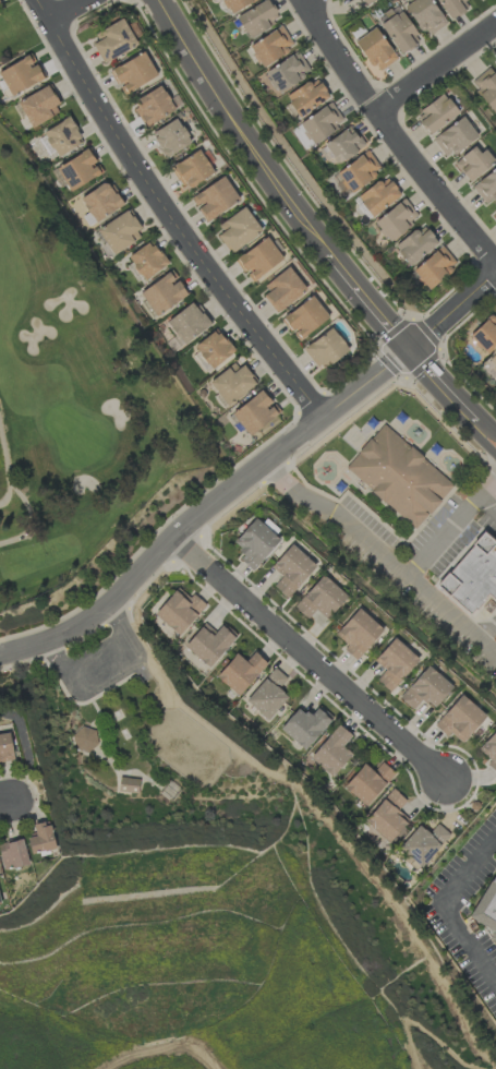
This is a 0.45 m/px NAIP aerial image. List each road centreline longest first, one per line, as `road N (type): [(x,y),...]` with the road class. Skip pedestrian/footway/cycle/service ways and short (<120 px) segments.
road 1 (residential): [(0,654),(95,615),(189,519),(412,350),(495,270)]
road 2 (tertiary): [(158,0),(266,169),(412,350),(495,437)]
road 3 (residential): [(322,420),(39,0)]
road 4 (residential): [(445,781),(170,537)]
road 5 (residential): [(495,266),(374,110),(309,0)]
road 6 (residential): [(374,110),(495,23)]

